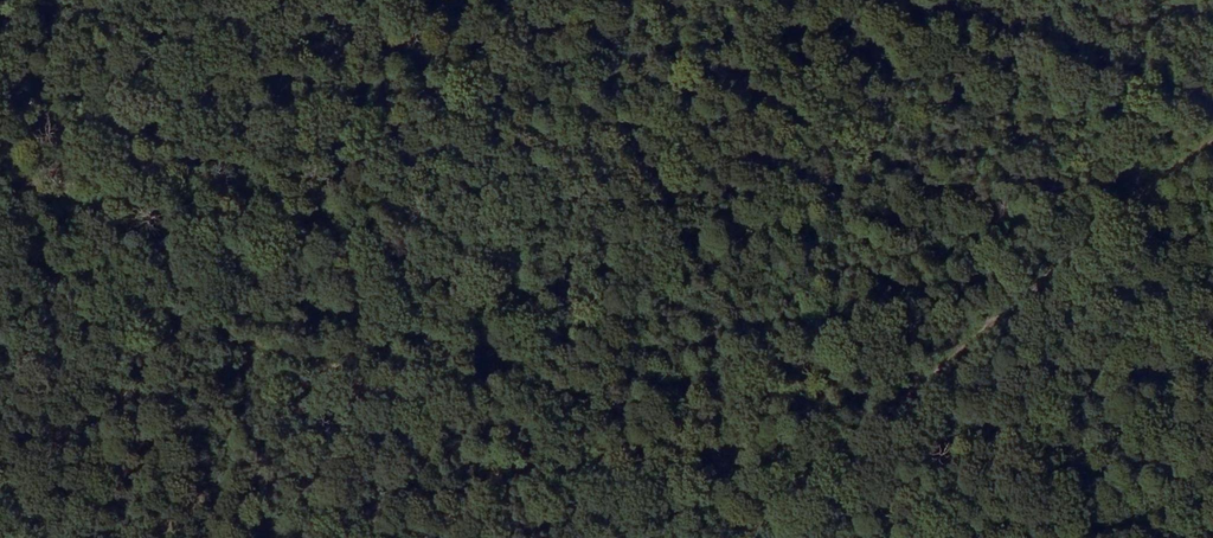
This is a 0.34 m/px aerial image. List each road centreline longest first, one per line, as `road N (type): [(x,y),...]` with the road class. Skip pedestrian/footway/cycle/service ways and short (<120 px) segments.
road 1 (track): [(1212,112),(903,0)]

